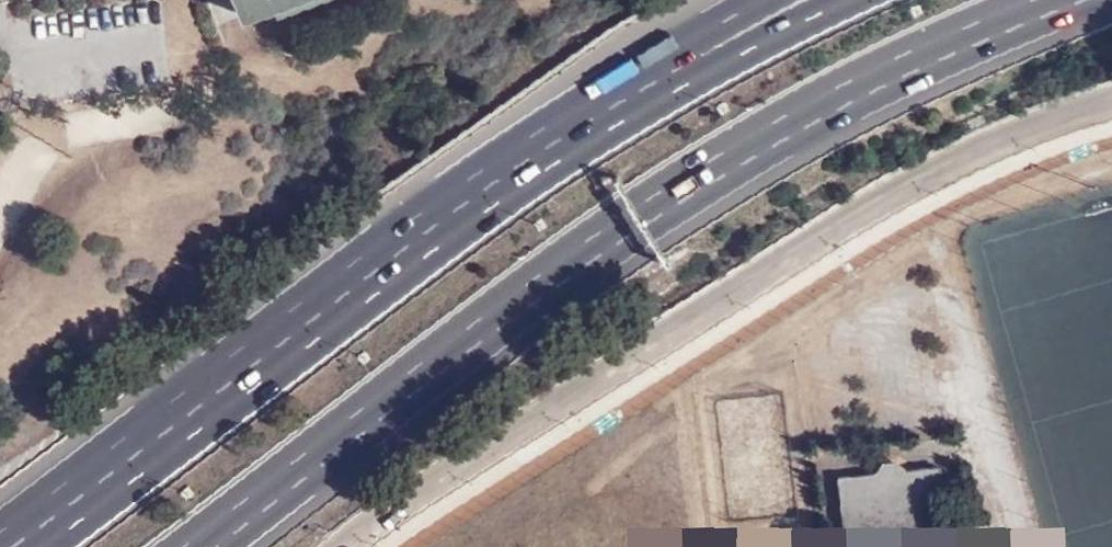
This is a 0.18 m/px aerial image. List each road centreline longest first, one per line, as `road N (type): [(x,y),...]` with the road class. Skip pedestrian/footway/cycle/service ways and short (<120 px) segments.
road 1 (motorway): [(199,546),(640,216),(847,90),(1052,0)]
road 2 (motorway): [(467,199),(6,546)]
road 3 (motorway): [(851,0),(768,35),(467,199)]
road 4 (primary): [(735,0),(612,82),(467,199)]

